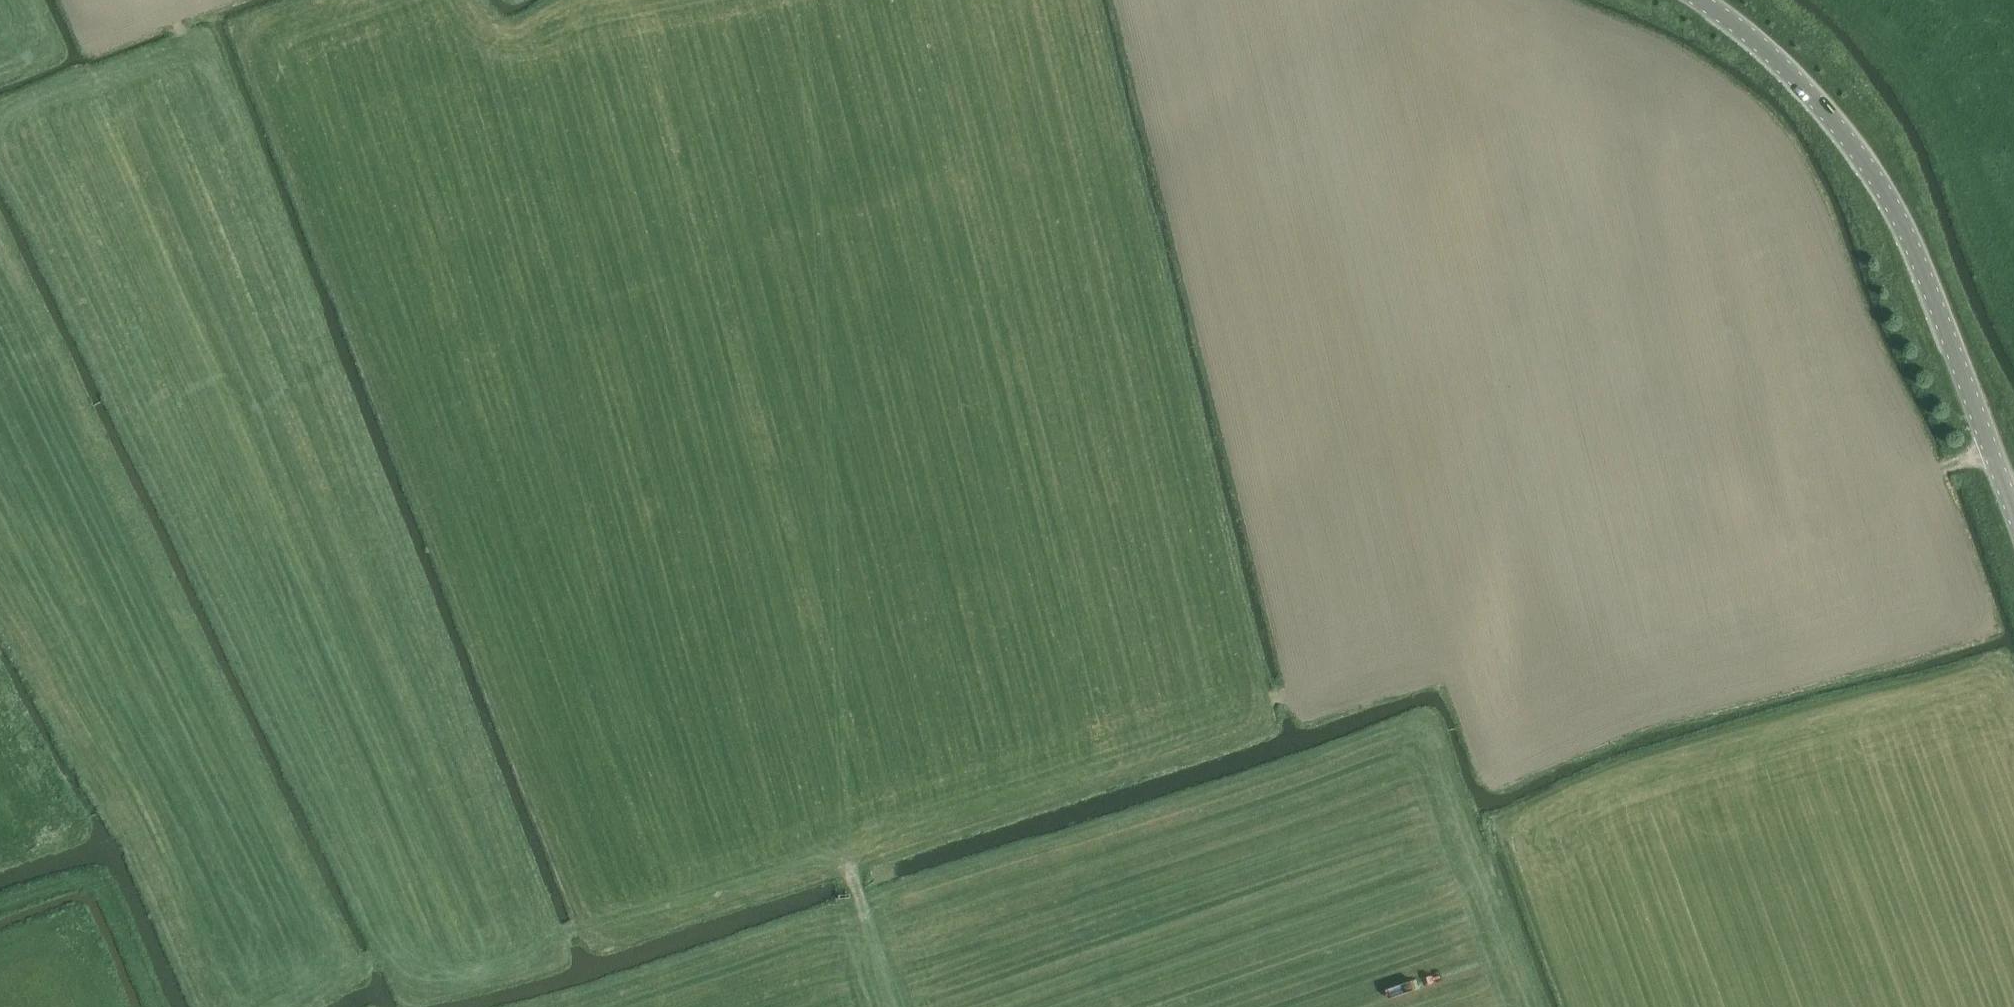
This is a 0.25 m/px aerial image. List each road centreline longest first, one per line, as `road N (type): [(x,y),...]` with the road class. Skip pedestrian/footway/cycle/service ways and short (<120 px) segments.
road 1 (unclassified): [(2013,505),(1950,334),(1872,171),(1800,82),(1697,0)]

